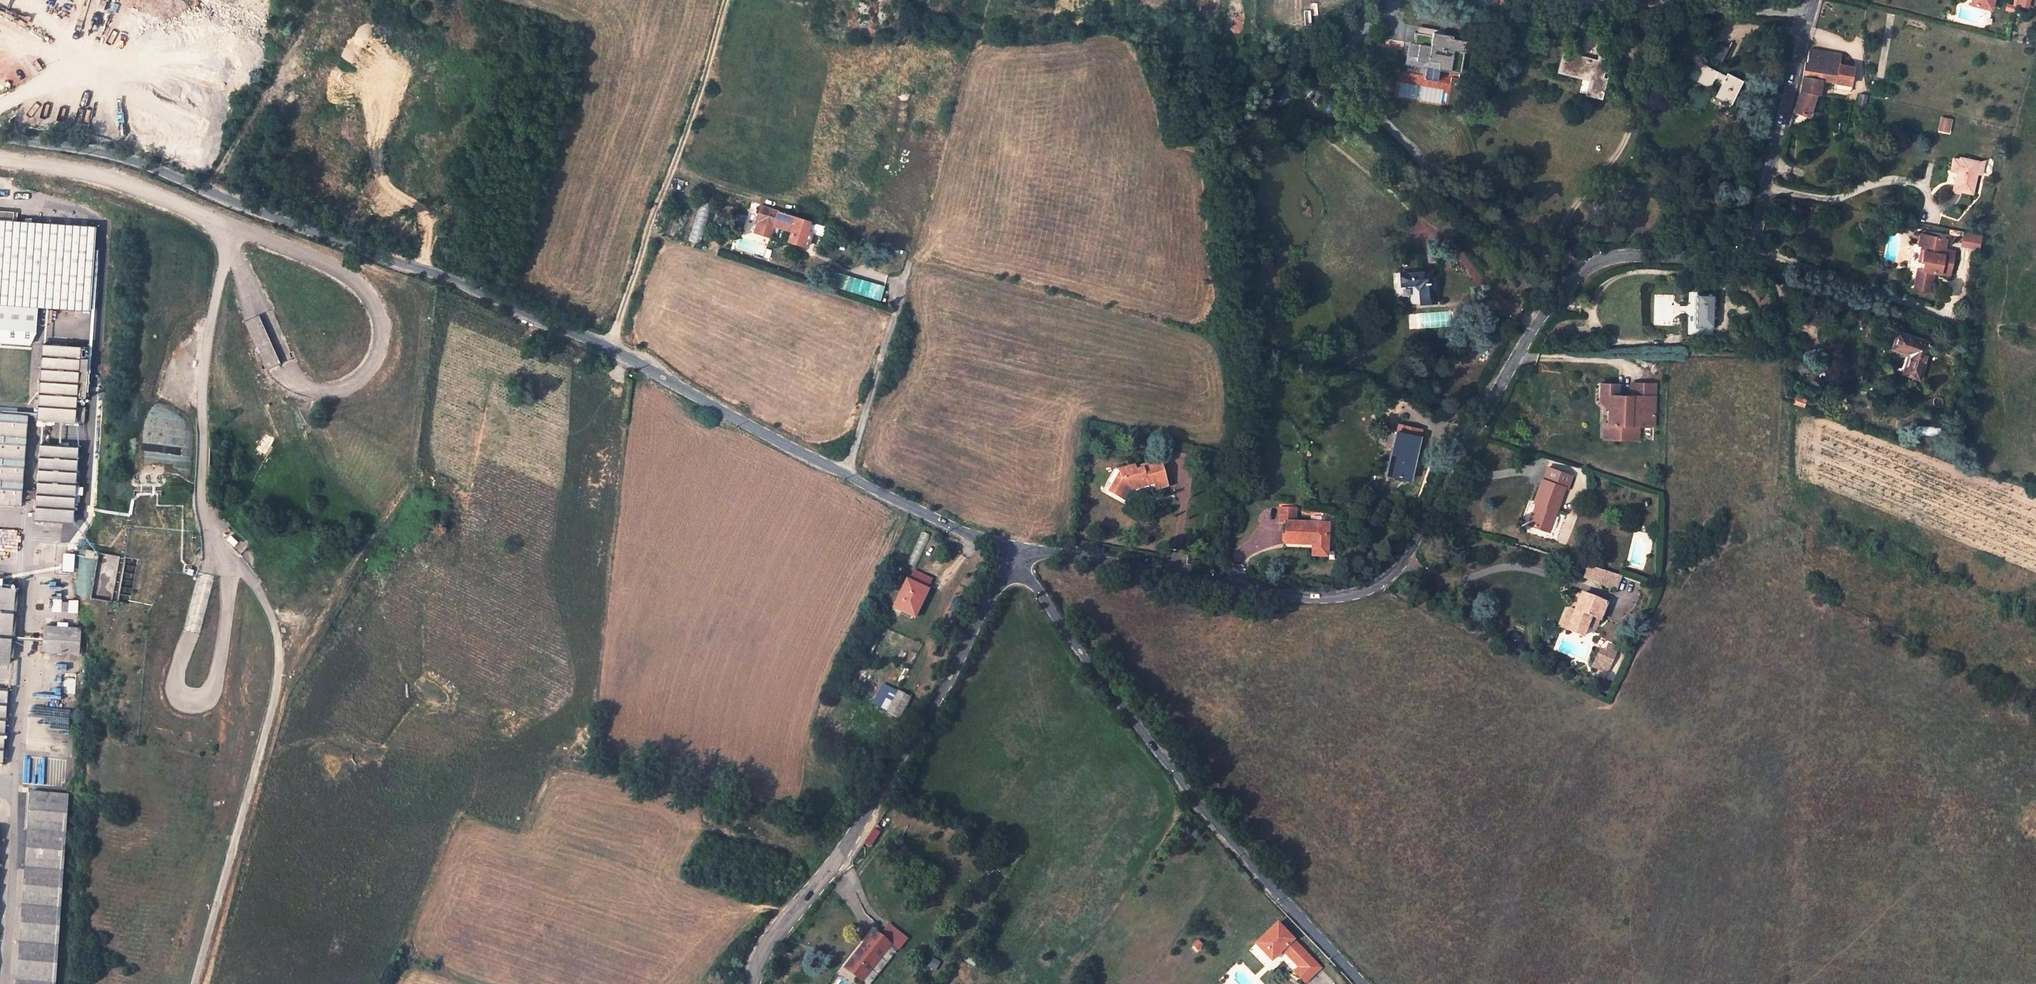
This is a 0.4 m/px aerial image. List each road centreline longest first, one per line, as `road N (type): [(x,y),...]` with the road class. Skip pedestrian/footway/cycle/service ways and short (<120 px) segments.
road 1 (tertiary): [(1816,0),(1750,243),(1734,258),(1611,258),(1580,270),(1546,312),(1409,556),(1377,587),(1336,599),(1281,596),(1051,553),(1014,558)]
road 2 (unclassified): [(0,132),(119,159),(456,282),(614,352),(815,464),(998,542),(1014,558)]
road 3 (unclassified): [(1014,558),(1220,831),(1362,983)]
road 4 (tertiary): [(1014,558),(838,856),(763,947),(750,983)]

